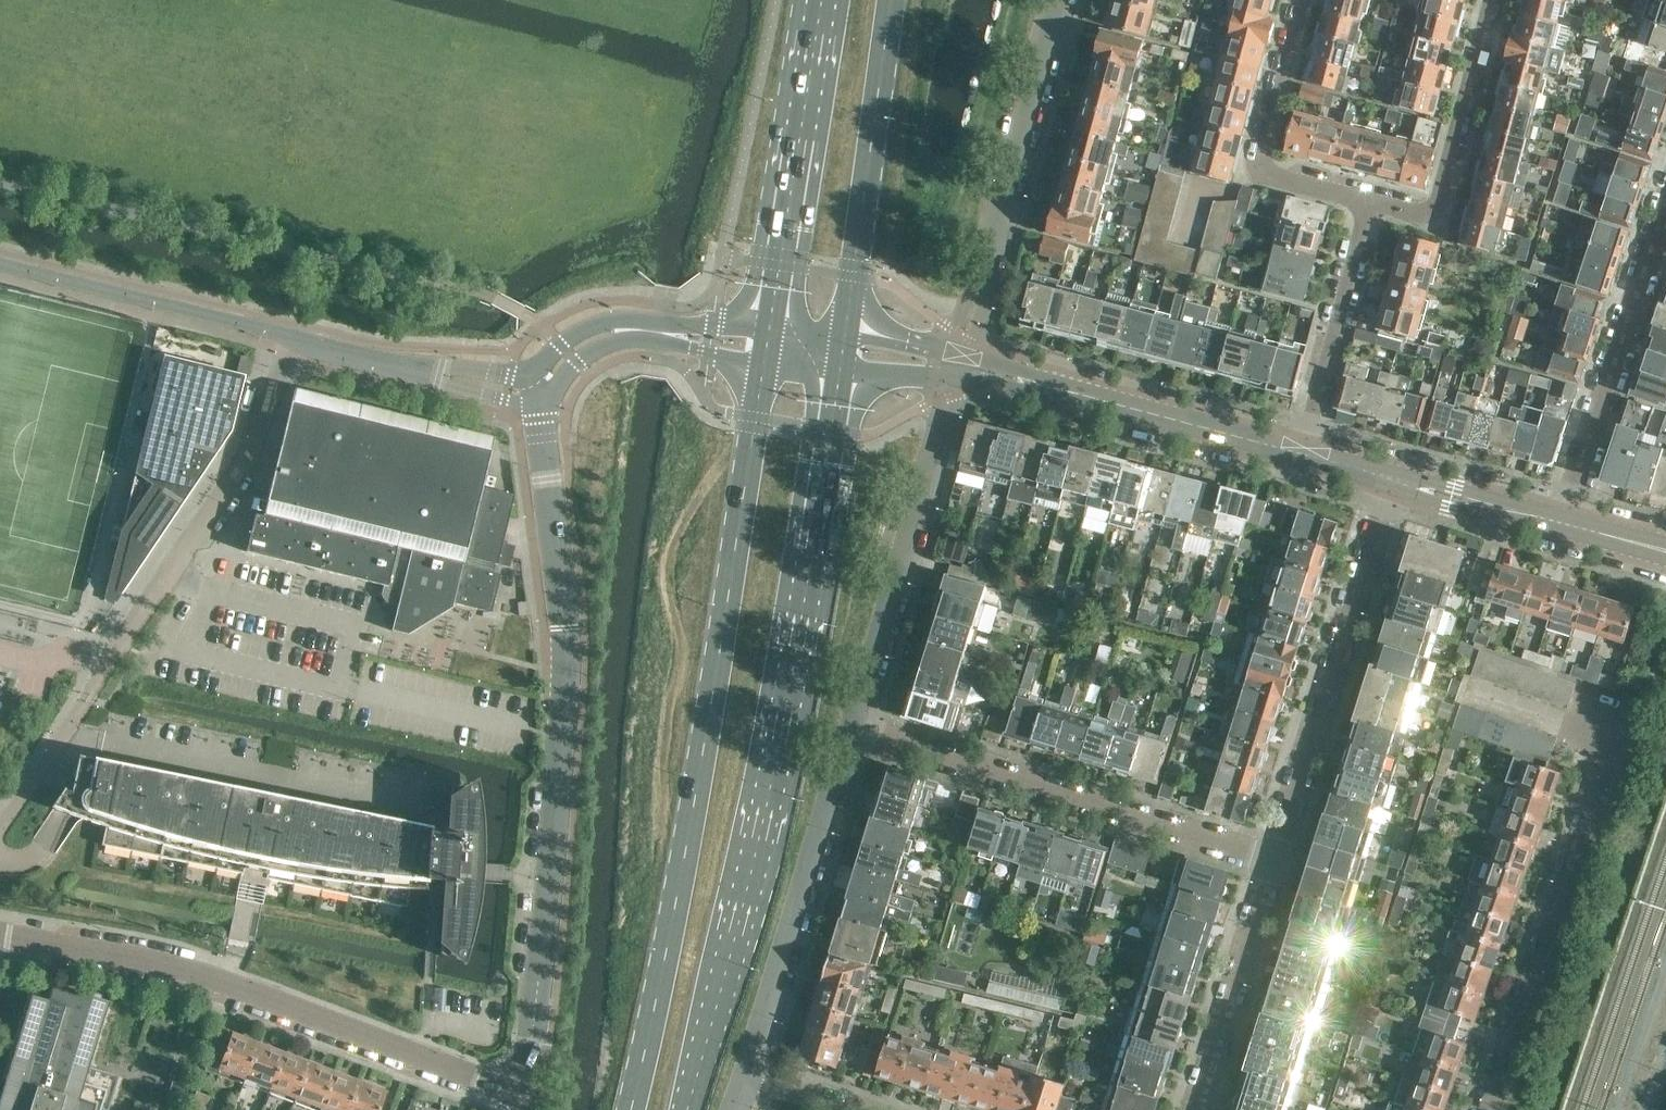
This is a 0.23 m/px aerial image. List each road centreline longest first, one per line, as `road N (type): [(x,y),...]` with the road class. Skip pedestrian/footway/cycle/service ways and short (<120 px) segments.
road 1 (primary): [(685,1109),(788,707),(843,348)]
road 2 (primary): [(763,345),(733,556),(629,1109)]
road 3 (tertiary): [(529,1091),(555,893),(563,656),(541,379)]
road 4 (tertiary): [(541,379),(474,375),(0,266)]
road 5 (tertiary): [(0,936),(166,961),(529,1091)]
road 6 (residential): [(1480,1109),(1609,738),(1472,691)]
road 7 (residential): [(1274,861),(859,727)]
road 8 (unclassified): [(84,703),(253,445),(289,354)]
road 9 (residential): [(1274,861),(1396,481)]
road 10 (tertiary): [(960,365),(1065,0)]
road 11 (tertiary): [(859,727),(960,365)]
road 12 (tertiary): [(754,1073),(859,727)]
road 13 (tertiary): [(1303,454),(960,365)]
road 14 (primary): [(843,348),(890,0)]
road 15 (primary): [(815,0),(763,345)]
road 16 (residential): [(1563,526),(1665,226)]
road 17 (residential): [(1371,197),(1442,215),(1495,0)]
road 18 (residential): [(1304,0),(1262,169),(1371,197)]
road 19 (residential): [(1303,454),(1371,197)]
road 20 (residential): [(1196,1109),(1274,861)]
road 21 (tertiary): [(541,379),(601,333),(643,330),(763,345)]
road 22 (tertiary): [(1563,526),(1396,481)]
road 23 (residential): [(0,825),(84,703)]

